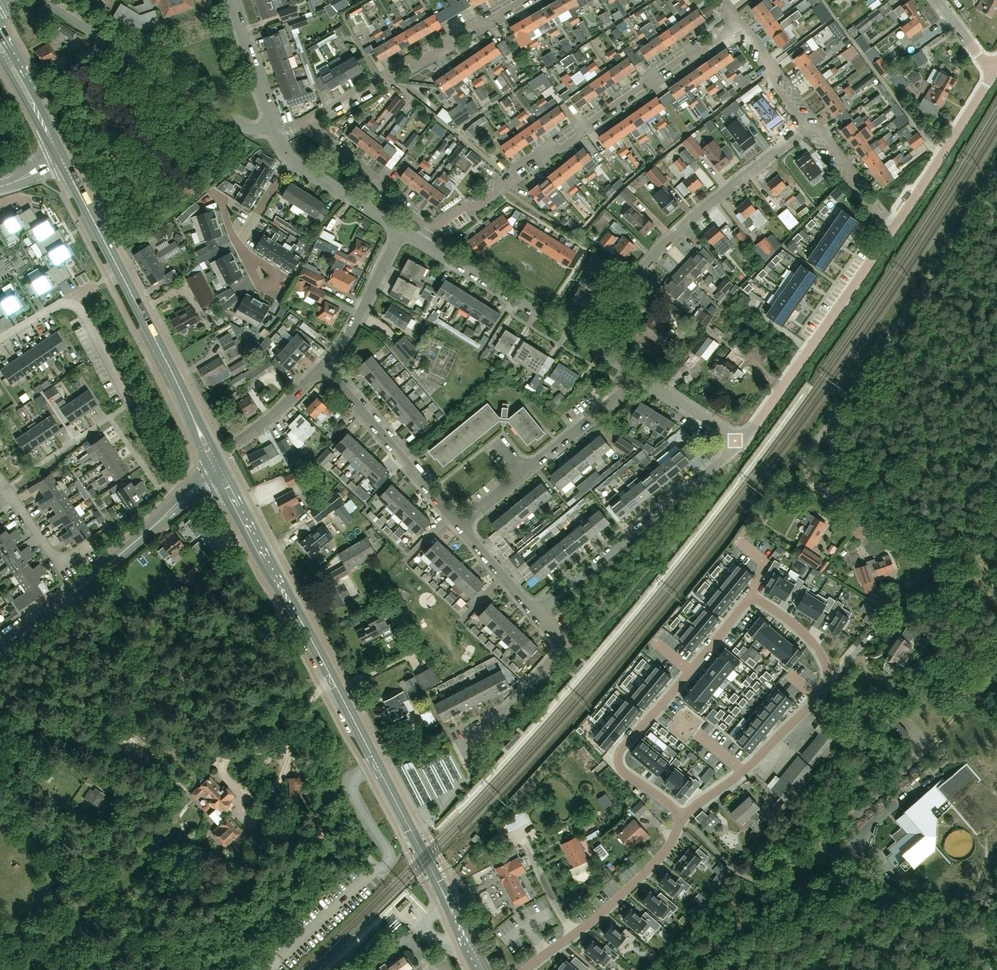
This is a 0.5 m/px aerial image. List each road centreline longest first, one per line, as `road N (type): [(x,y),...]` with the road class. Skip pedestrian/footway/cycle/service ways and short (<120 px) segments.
road 1 (secondary): [(483,969),(220,471)]
road 2 (residential): [(683,816),(743,771),(824,689),(823,657),(793,623),(758,600),(746,602),(623,746),(620,768)]
road 3 (residential): [(942,567),(812,482),(807,461),(996,170)]
road 4 (residential): [(430,228),(475,206),(504,175),(560,148),(738,22)]
road 5 (secondary): [(220,471),(63,158)]
road 6 (residential): [(590,346),(670,237),(815,123)]
road 7 (track): [(996,907),(944,898),(904,921),(826,907),(786,924),(729,969)]
road 8 (unclassified): [(0,654),(220,471)]
road 9 (residential): [(273,127),(237,124),(43,0)]
road 10 (residential): [(536,611),(739,441)]
road 11 (residential): [(739,441),(891,233)]
road 12 (residential): [(309,121),(522,0)]
road 13 (residential): [(525,969),(634,883),(683,816)]
road 14 (residential): [(461,525),(323,365)]
road 15 (residential): [(590,346),(416,238)]
road 16 (residential): [(891,233),(992,73)]
road 17 (residential): [(464,751),(559,652),(560,640),(536,611)]
road 18 (residential): [(430,228),(309,121)]
road 19 (residential): [(323,365),(353,327),(401,229)]
road 20 (residential): [(525,472),(640,377)]
road 21 (residential): [(88,545),(58,564),(0,480)]
road 22 (residential): [(815,123),(799,117),(763,73),(766,60),(738,22)]
road 23 (residential): [(273,127),(231,0)]
road 24 (residential): [(891,233),(815,123)]
road 25 (secondary): [(63,158),(0,42)]
road 26 (residential): [(401,229),(290,158)]
road 27 (residential): [(234,446),(323,365)]

